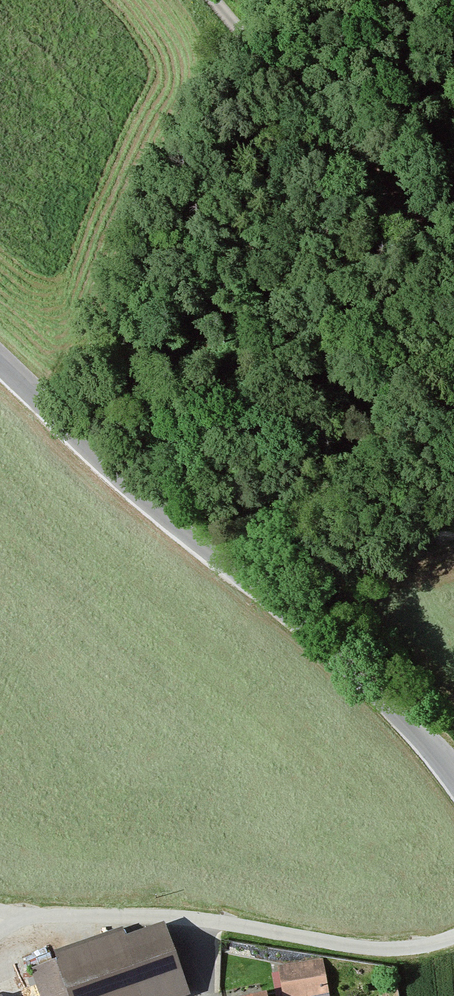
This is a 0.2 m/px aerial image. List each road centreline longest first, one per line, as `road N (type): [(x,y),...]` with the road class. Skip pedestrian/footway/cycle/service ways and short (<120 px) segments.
road 1 (tertiary): [(0,345),(401,723),(453,786)]
road 2 (track): [(0,910),(199,922),(367,954),(453,935)]
road 3 (track): [(210,0),(424,237),(453,259)]

